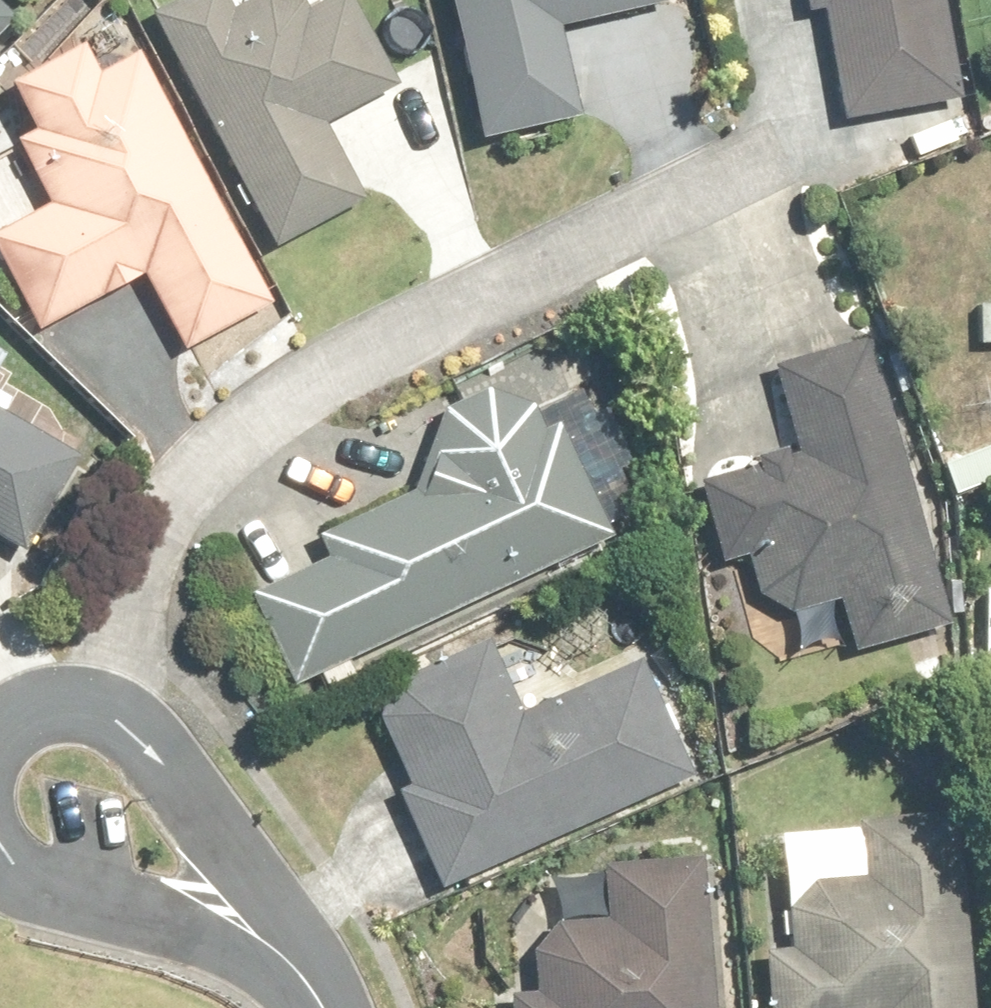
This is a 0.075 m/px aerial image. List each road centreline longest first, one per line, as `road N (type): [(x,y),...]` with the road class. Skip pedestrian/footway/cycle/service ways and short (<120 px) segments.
road 1 (residential): [(297,971),(19,869),(0,846)]
road 2 (residential): [(100,721),(165,766),(297,971)]

